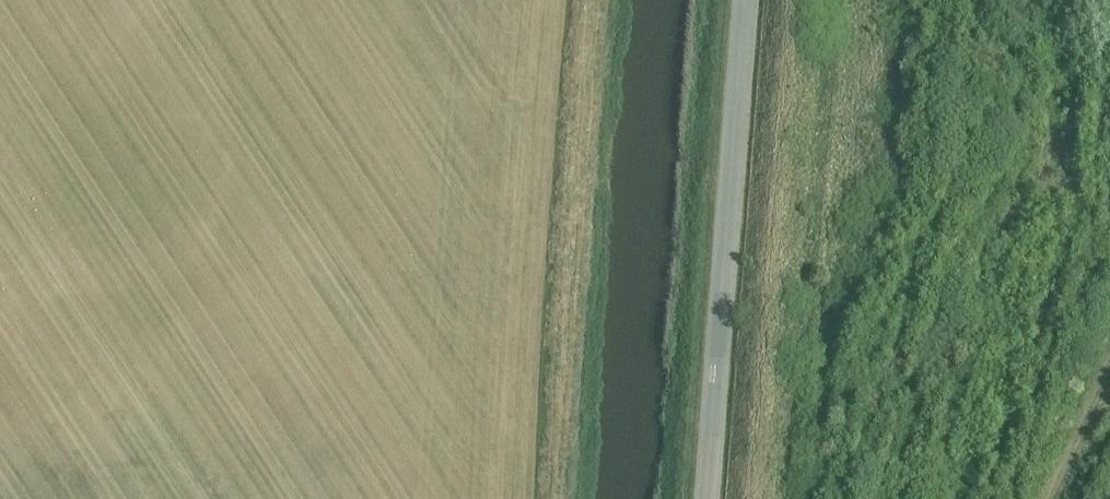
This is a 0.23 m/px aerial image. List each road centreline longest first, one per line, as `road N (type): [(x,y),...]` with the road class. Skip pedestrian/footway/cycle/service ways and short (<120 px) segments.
road 1 (unclassified): [(710,498),(748,0)]

